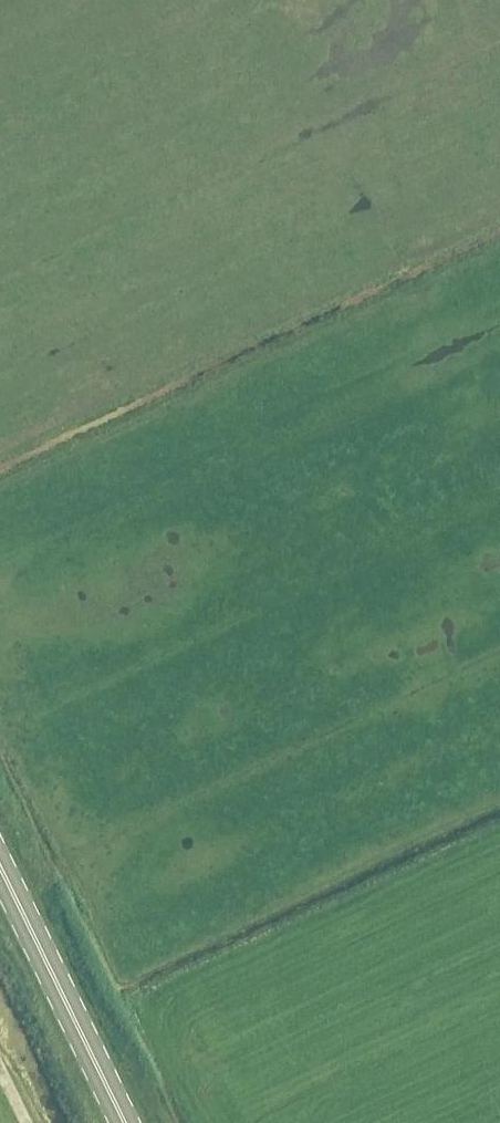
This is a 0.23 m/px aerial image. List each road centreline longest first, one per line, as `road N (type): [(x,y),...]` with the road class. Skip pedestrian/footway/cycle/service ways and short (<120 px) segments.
road 1 (secondary): [(125,1122),(0,866)]

